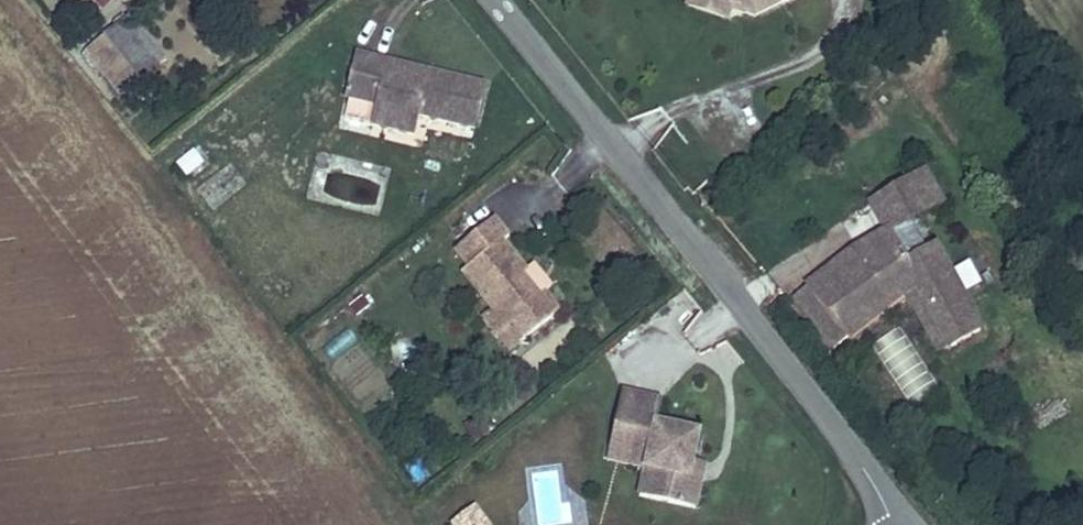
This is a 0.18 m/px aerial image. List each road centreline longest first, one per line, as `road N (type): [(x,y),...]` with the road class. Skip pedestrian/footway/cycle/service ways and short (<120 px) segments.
road 1 (tertiary): [(905,524),(485,0)]

